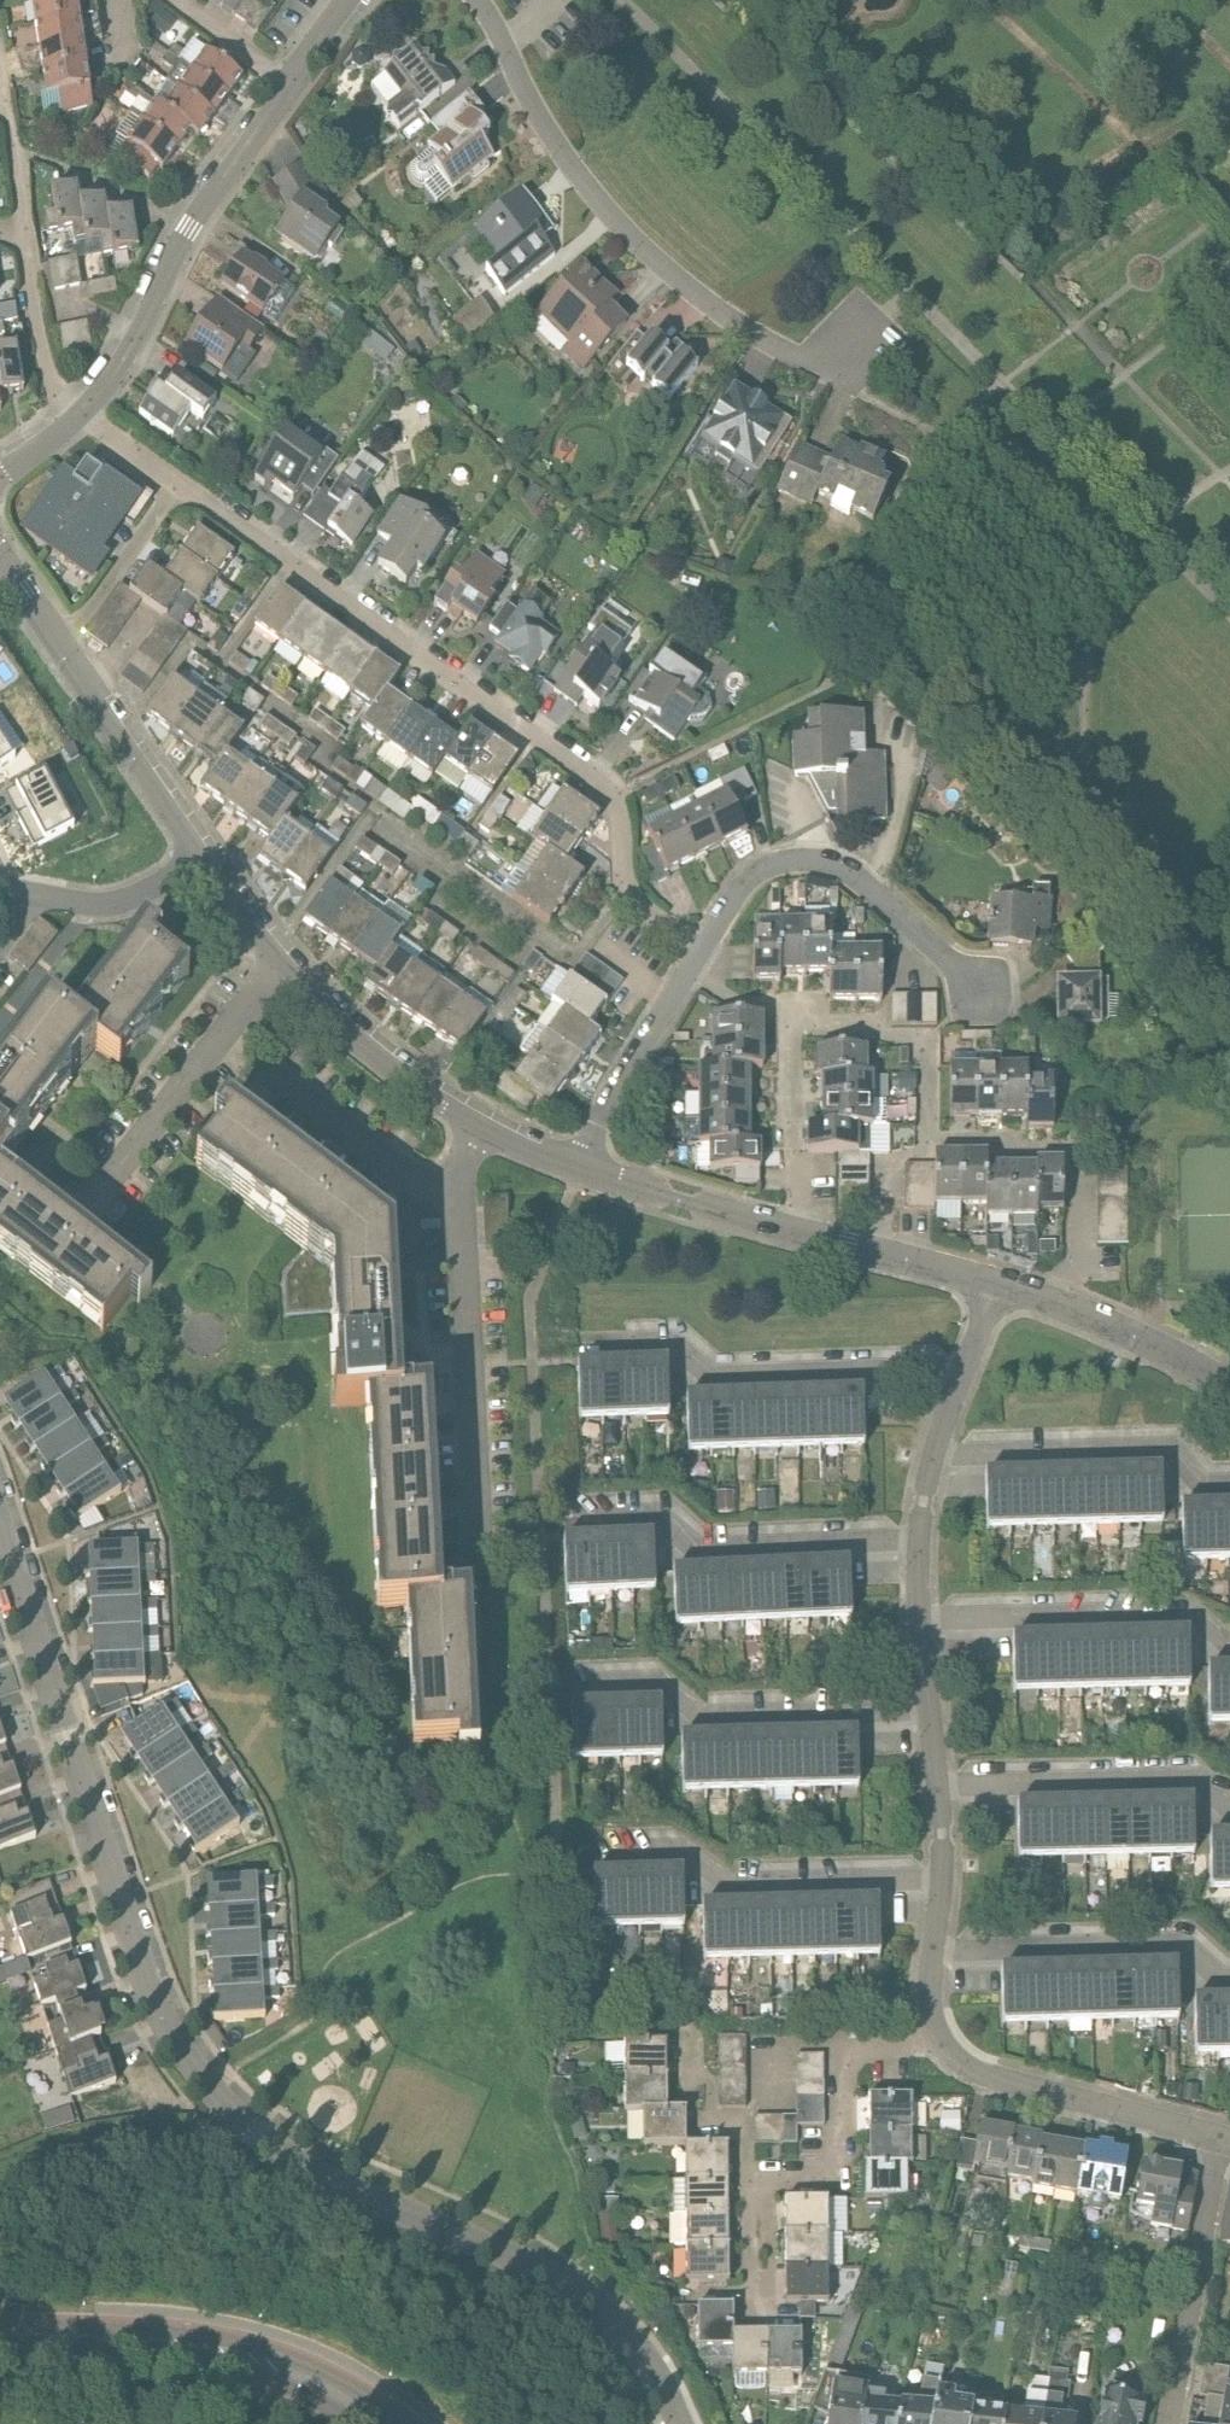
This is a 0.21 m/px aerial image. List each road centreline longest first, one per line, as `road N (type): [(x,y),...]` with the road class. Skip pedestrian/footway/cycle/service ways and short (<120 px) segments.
road 1 (residential): [(680,2423),(623,2327),(567,2283),(308,2168),(209,2083),(152,2001),(0,1525)]
road 2 (residential): [(700,949),(635,901),(624,883),(610,796),(585,771),(182,485),(73,423)]
road 3 (residential): [(861,392),(742,326),(674,277),(598,203),(534,109),(476,0)]
road 4 (residential): [(73,423),(117,374),(194,226),(345,0)]
road 5 (residential): [(997,1287),(576,1168)]
road 6 (residential): [(478,1126),(274,965),(204,858)]
road 7 (residential): [(960,1369),(706,1381),(675,1351),(593,1353)]
road 8 (residential): [(928,1713),(707,1721),(655,1682),(570,1685)]
road 9 (residential): [(978,991),(844,868),(820,861),(768,864),(741,885),(700,949)]
road 10 (residential): [(204,858),(0,557)]
road 11 (residential): [(918,1542),(696,1554),(661,1523),(573,1528)]
road 12 (residential): [(941,1882),(732,1889),(683,1856),(603,1856)]
road 13 (residential): [(944,2044),(838,2045),(838,2178),(746,2178)]
road 14 (residential): [(917,1622),(1192,1618),(1229,1650)]
road 15 (residential): [(934,1450),(1166,1447),(1202,1490),(1229,1489)]
road 16 (residential): [(932,1948),(1167,1947),(1205,1973),(1229,1979)]
road 17 (residential): [(937,1784),(1181,1780),(1201,1784),(1229,1810)]
road 18 (residential): [(944,2044),(988,2076),(1223,2134)]
road 19 (residential): [(1173,2423),(1223,2134)]
road 20 (secondary): [(411,2423),(366,2390),(288,2355),(182,2331),(149,2338)]
road 21 (residential): [(1229,1387),(1077,1310),(997,1287)]
road 22 (residential): [(576,1168),(700,949)]
road 23 (secondary): [(149,2338),(163,2351),(278,2380),(359,2423)]
road 24 (residential): [(0,885),(104,904),(145,894),(204,858)]
road 25 (residential): [(746,2178),(744,2127),(711,2115),(711,2080),(691,2063),(690,2032)]
road 26 (residential): [(73,423),(29,251)]
road 27 (secondary): [(149,2338),(0,2333)]
road 28 (residential): [(29,251),(7,121)]

